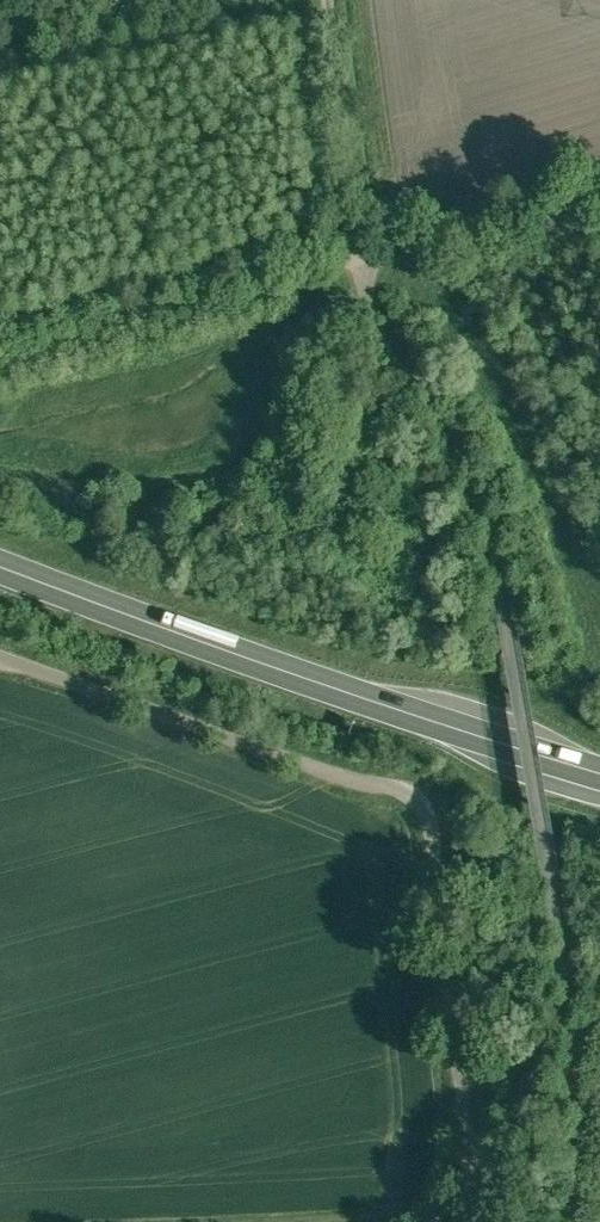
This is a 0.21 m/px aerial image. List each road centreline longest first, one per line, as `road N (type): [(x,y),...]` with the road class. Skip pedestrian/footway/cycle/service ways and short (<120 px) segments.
road 1 (unclassified): [(0,660),(336,779),(416,800),(430,845),(476,1221)]
road 2 (trunk): [(0,566),(599,774)]
road 3 (track): [(322,0),(361,264)]
road 4 (unclassified): [(599,190),(361,264)]

